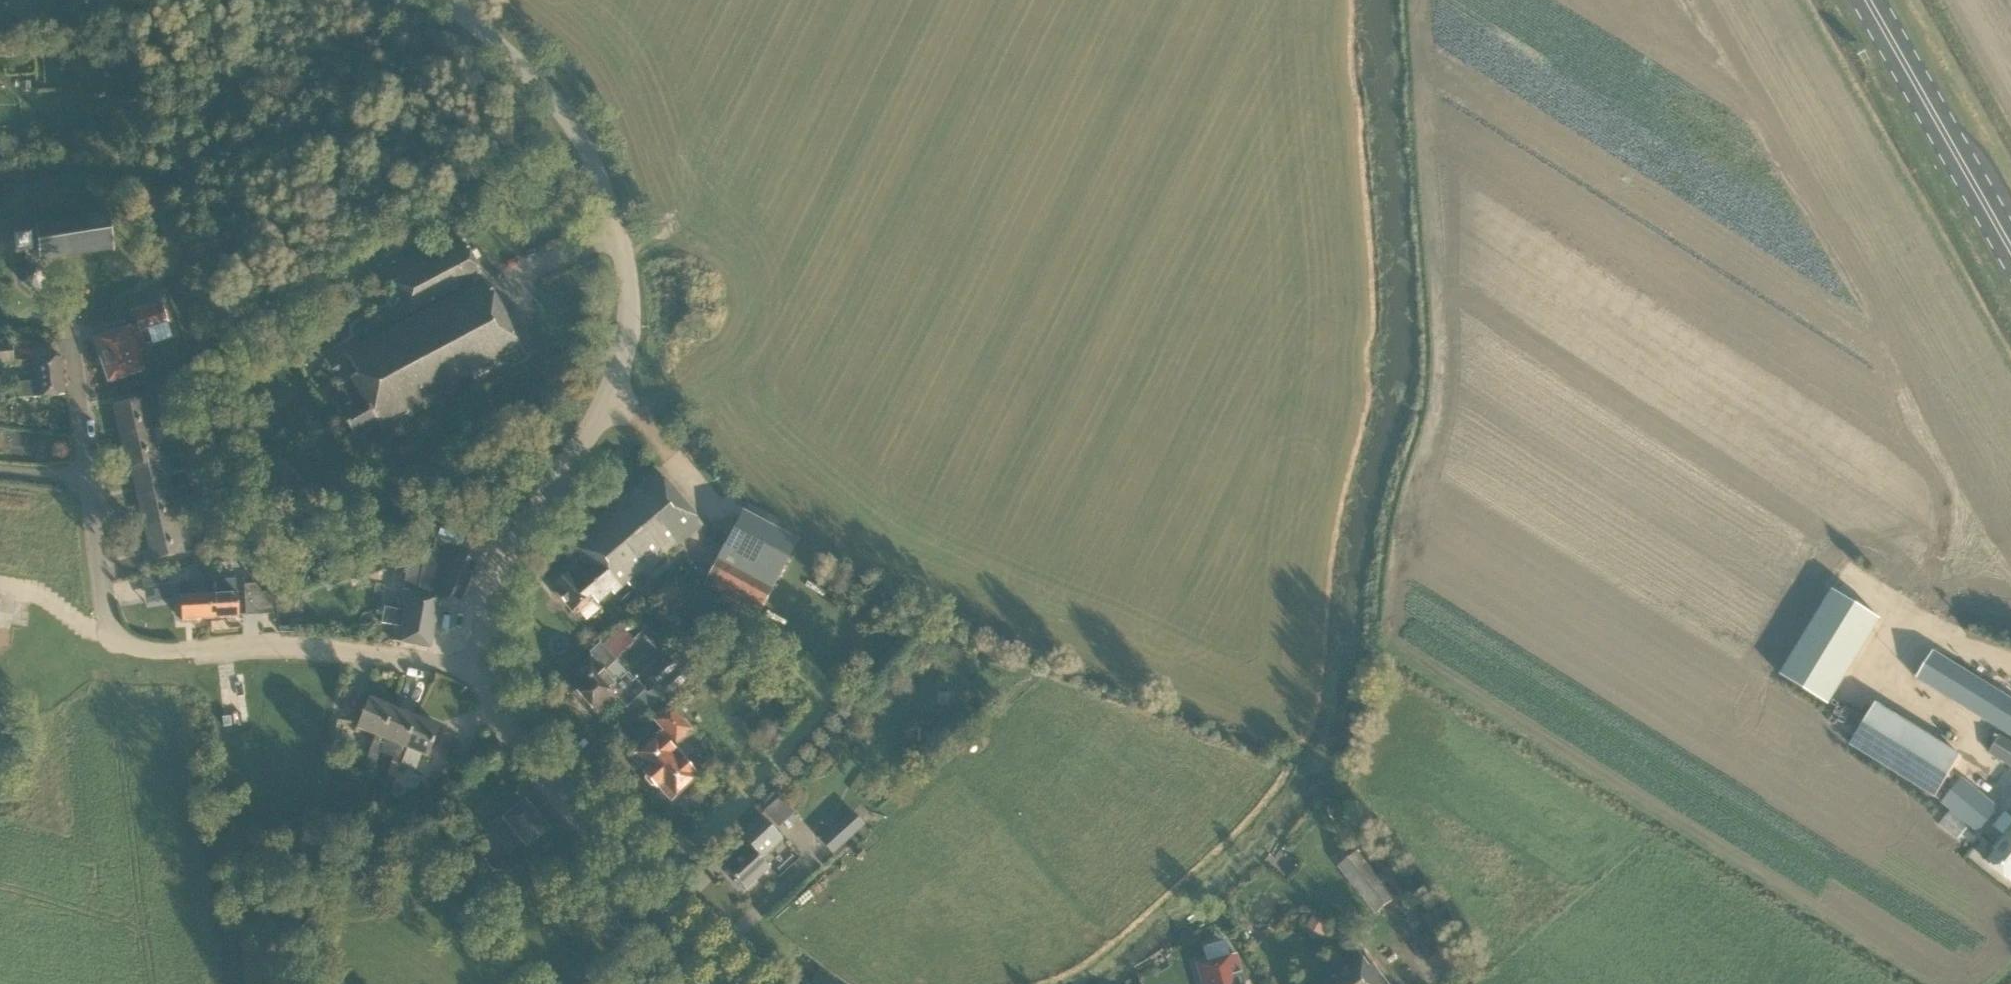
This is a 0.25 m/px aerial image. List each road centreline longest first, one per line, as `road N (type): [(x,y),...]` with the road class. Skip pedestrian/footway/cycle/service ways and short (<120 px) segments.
road 1 (tertiary): [(483,665),(499,568),(610,400),(629,313),(619,233),(592,154),(543,85),(449,0)]
road 2 (unclassified): [(483,665),(272,641),(146,648),(107,632),(69,337),(58,306)]
road 3 (tertiary): [(729,983),(547,779),(502,720),(483,665)]
road 4 (trunk): [(2010,248),(1869,0)]

